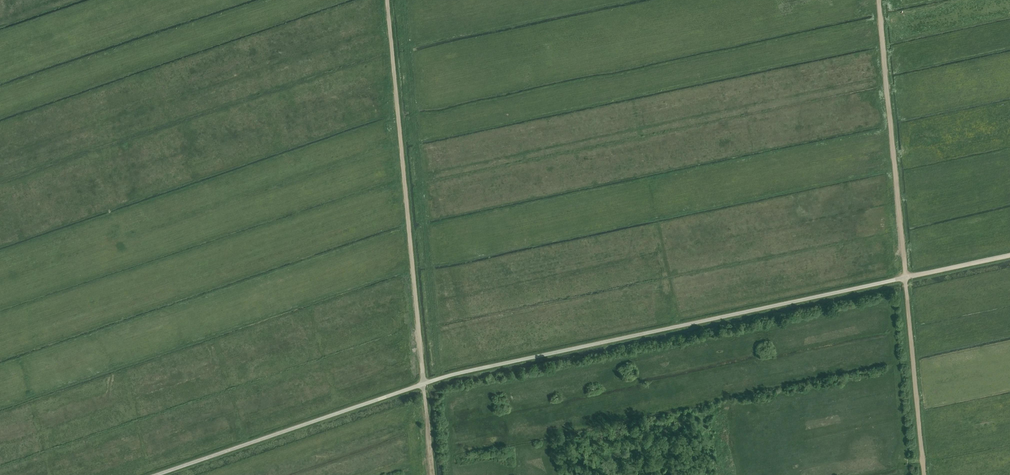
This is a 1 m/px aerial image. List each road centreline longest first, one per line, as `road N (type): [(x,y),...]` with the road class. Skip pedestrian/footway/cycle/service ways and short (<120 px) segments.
road 1 (unclassified): [(1009,255),(423,384)]
road 2 (track): [(433,474),(386,0)]
road 3 (track): [(924,474),(880,0)]
road 4 (unclassified): [(155,474),(423,384)]

